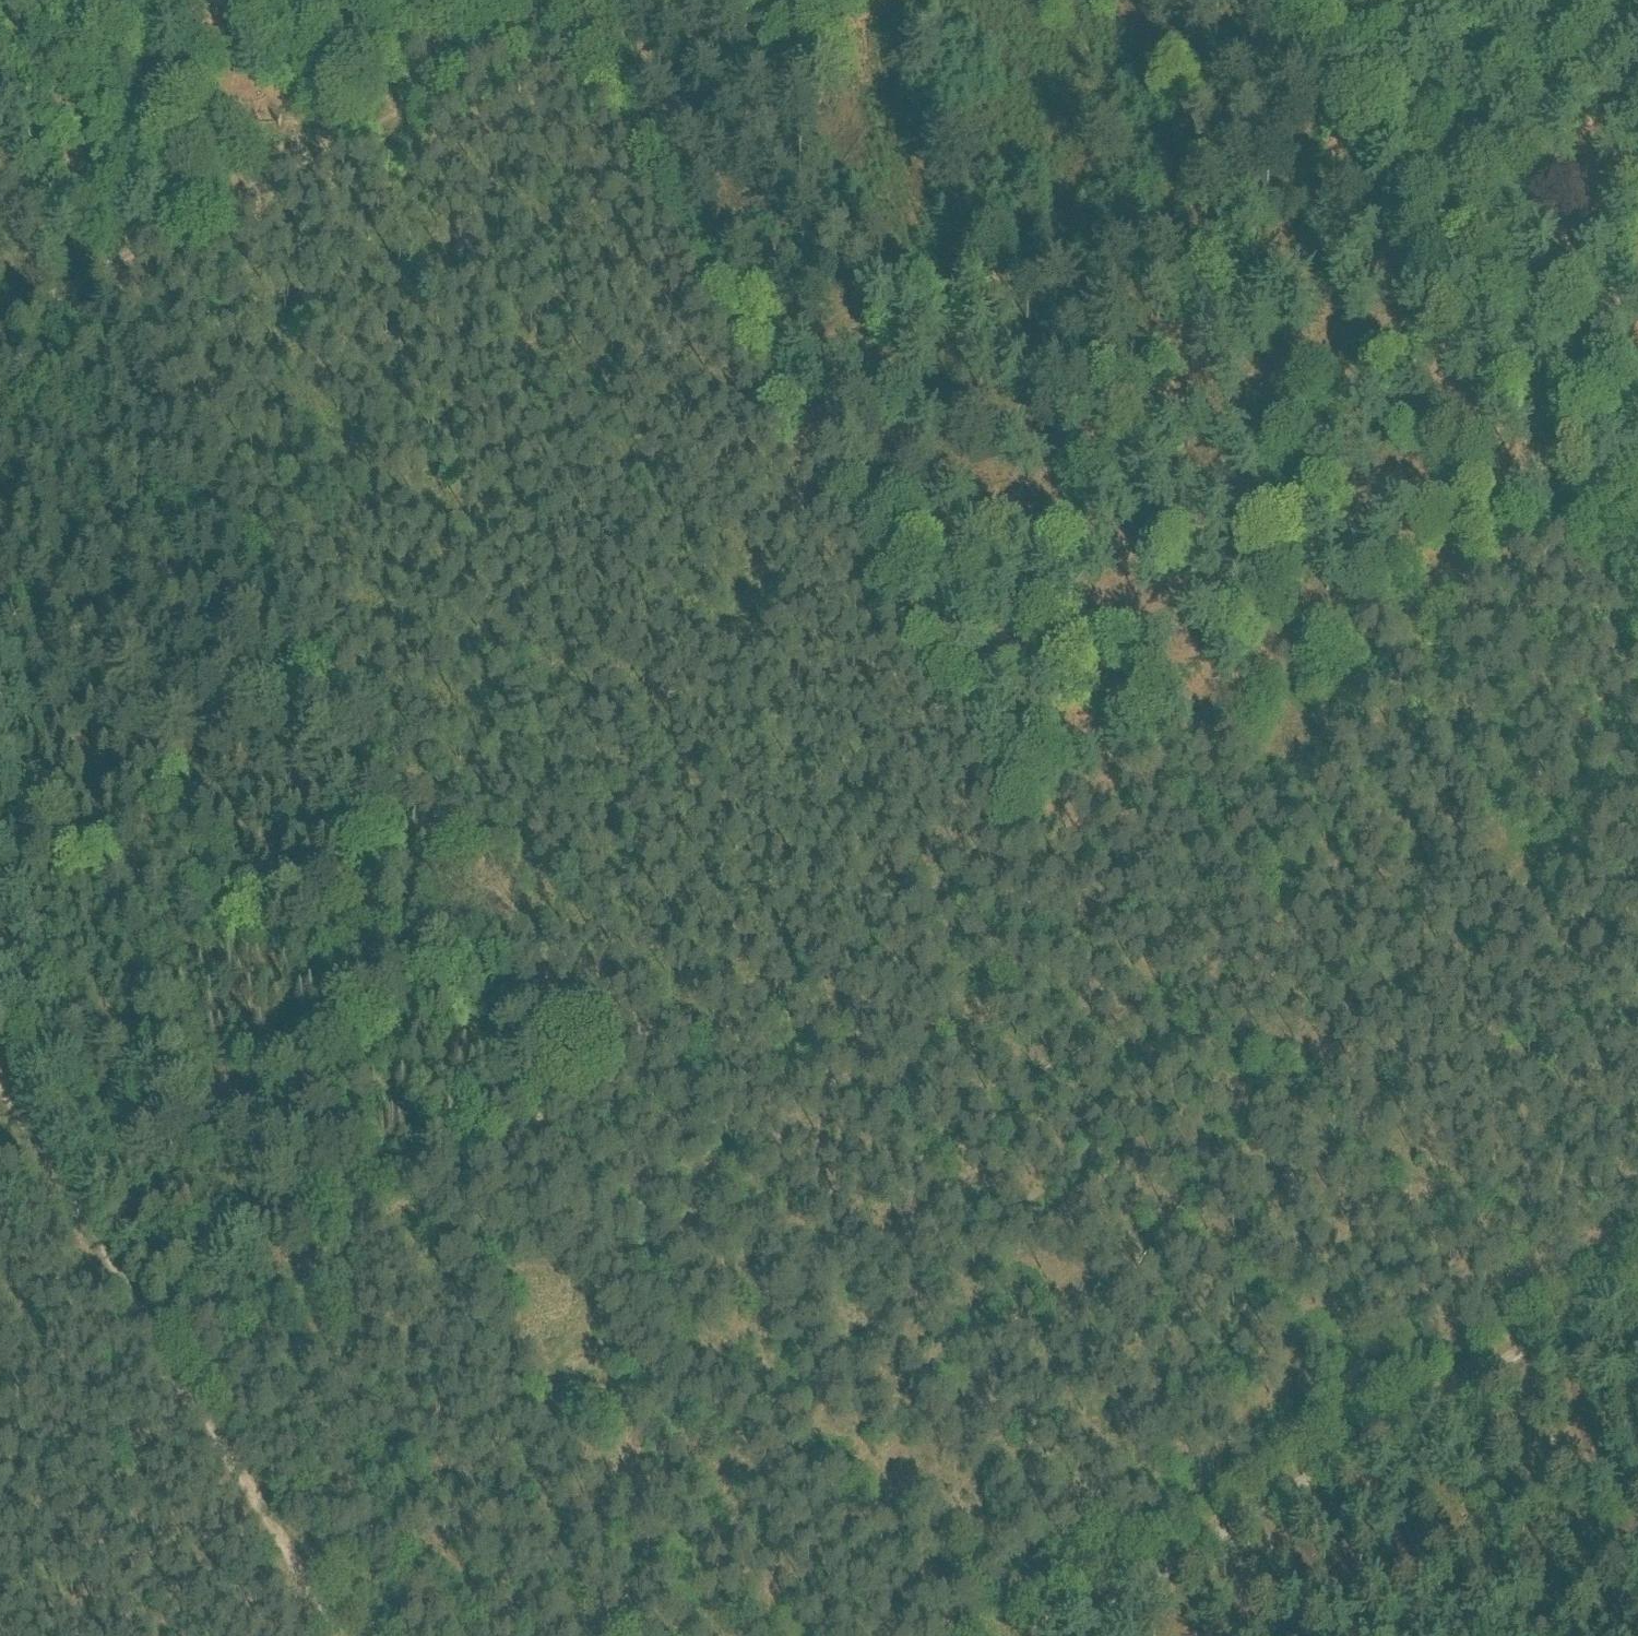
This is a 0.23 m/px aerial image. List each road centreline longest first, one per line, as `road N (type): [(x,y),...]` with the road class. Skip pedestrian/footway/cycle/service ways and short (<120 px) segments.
road 1 (track): [(1050,1635),(1637,1280)]
road 2 (track): [(0,330),(593,0)]
road 3 (track): [(0,1085),(339,1635)]
road 4 (track): [(1321,0),(1637,468)]

